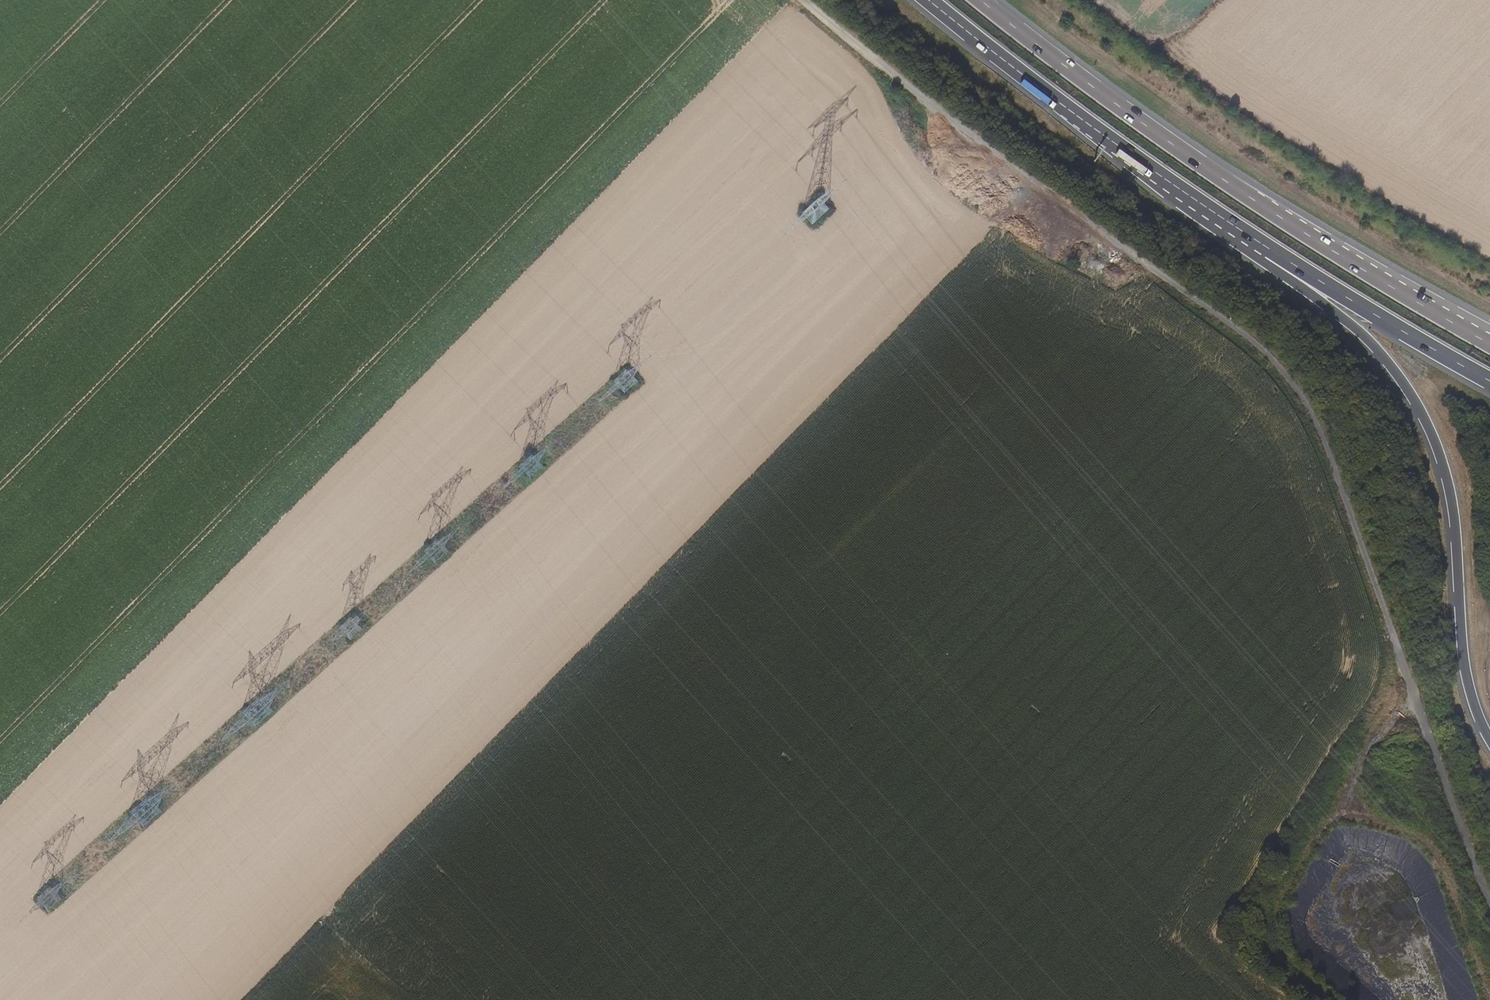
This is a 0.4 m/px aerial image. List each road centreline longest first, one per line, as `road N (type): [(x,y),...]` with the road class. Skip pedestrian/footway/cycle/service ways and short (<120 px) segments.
road 1 (trunk): [(1489,341),(1252,201),(981,0)]
road 2 (trunk): [(1257,245),(1377,357),(1439,448),(1451,488),(1466,672),(1489,740)]
road 3 (trunk): [(928,0),(1112,146),(1257,245)]
road 4 (trunk): [(1257,245),(1489,380)]

